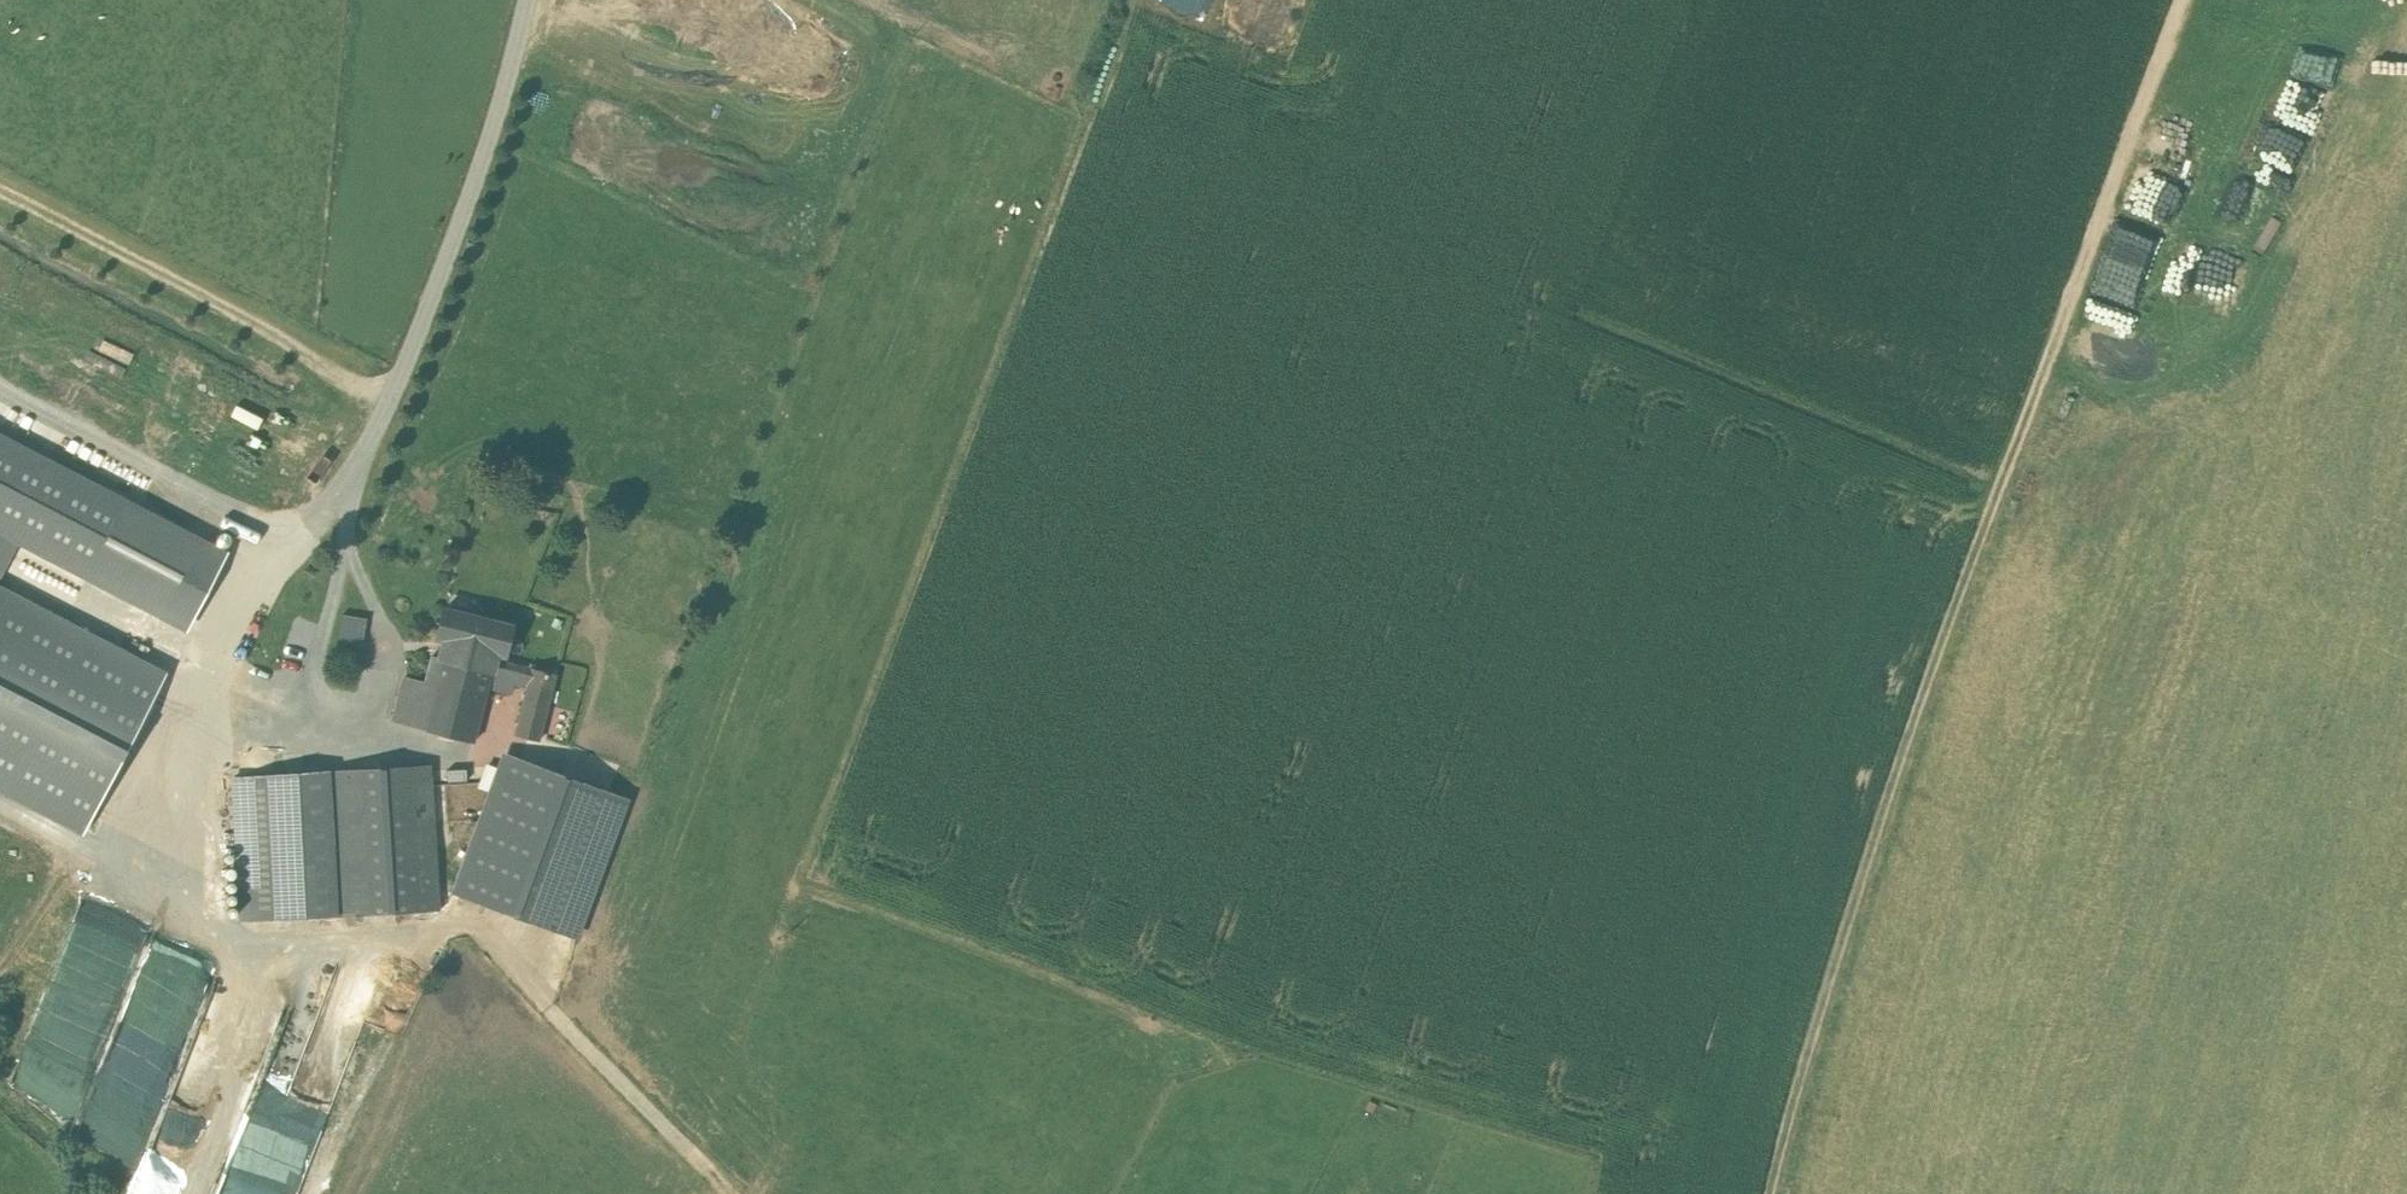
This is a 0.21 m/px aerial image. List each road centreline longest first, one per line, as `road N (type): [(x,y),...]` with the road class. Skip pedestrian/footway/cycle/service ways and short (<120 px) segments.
road 1 (track): [(2183,0),(1962,574),(1771,1193)]
road 2 (track): [(527,0),(506,93),(337,553)]
road 3 (track): [(744,1193),(497,936)]

